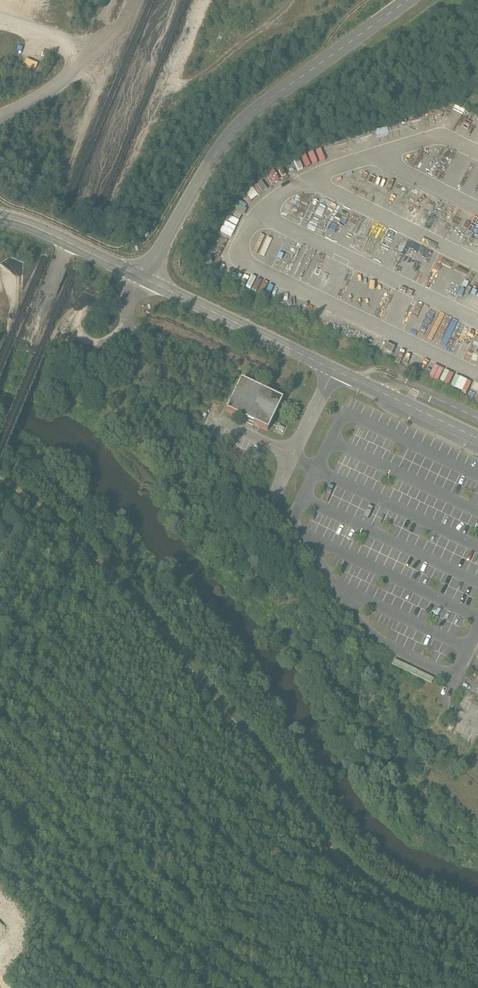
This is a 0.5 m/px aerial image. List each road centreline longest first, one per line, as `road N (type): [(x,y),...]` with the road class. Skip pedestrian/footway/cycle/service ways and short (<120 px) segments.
road 1 (track): [(0,474),(135,600),(342,860),(388,897),(477,942)]

